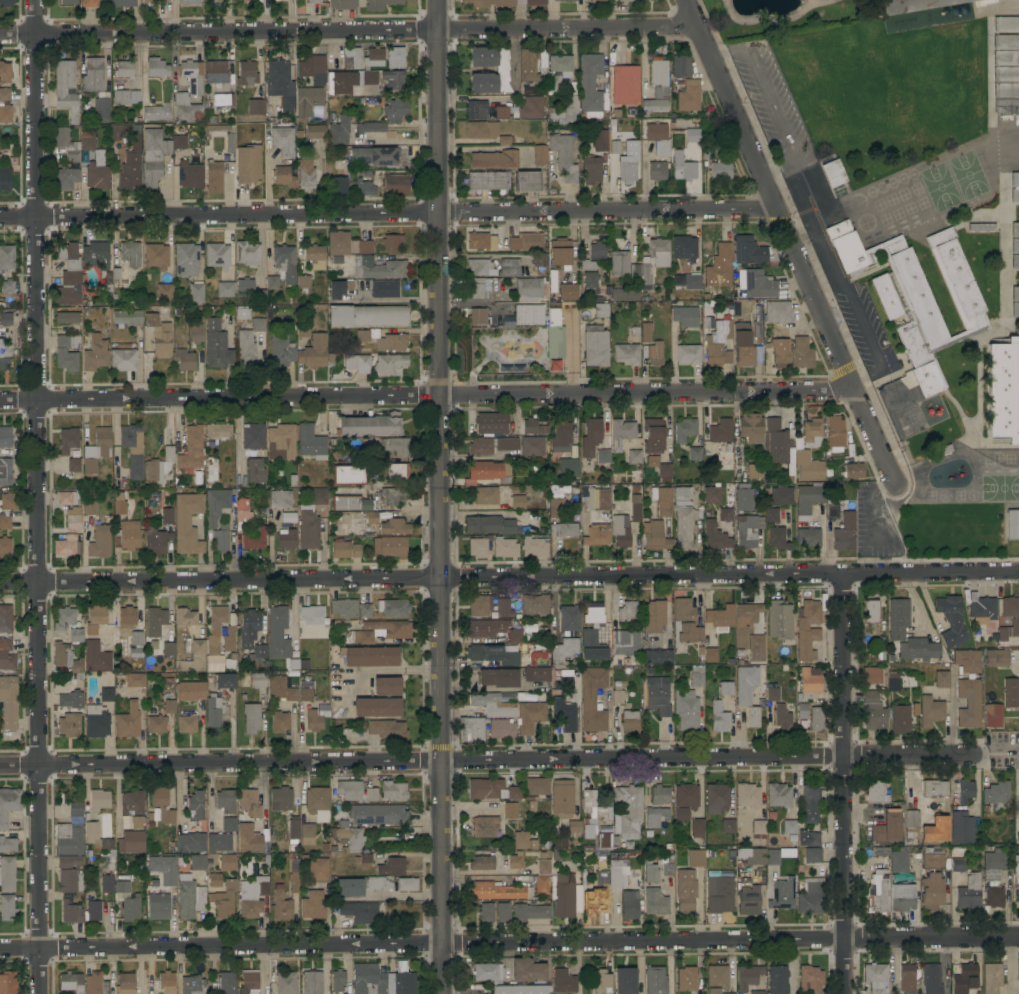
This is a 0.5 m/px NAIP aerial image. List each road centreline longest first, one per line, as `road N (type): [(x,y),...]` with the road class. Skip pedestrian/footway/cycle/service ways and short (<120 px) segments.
road 1 (residential): [(35,0),(38,993)]
road 2 (tertiary): [(439,0),(441,993)]
road 3 (residential): [(0,400),(855,391)]
road 4 (residential): [(846,939),(0,948)]
road 5 (residential): [(0,764),(845,757)]
road 6 (residential): [(844,574),(0,581)]
road 7 (residential): [(778,208),(0,217)]
road 8 (residential): [(0,32),(696,24)]
road 9 (residential): [(686,0),(900,488)]
road 10 (residential): [(844,574),(846,993)]
road 11 (residential): [(844,574),(1018,571)]
road 12 (residential): [(846,939),(1018,937)]
road 13 (residential): [(845,757),(976,755)]

